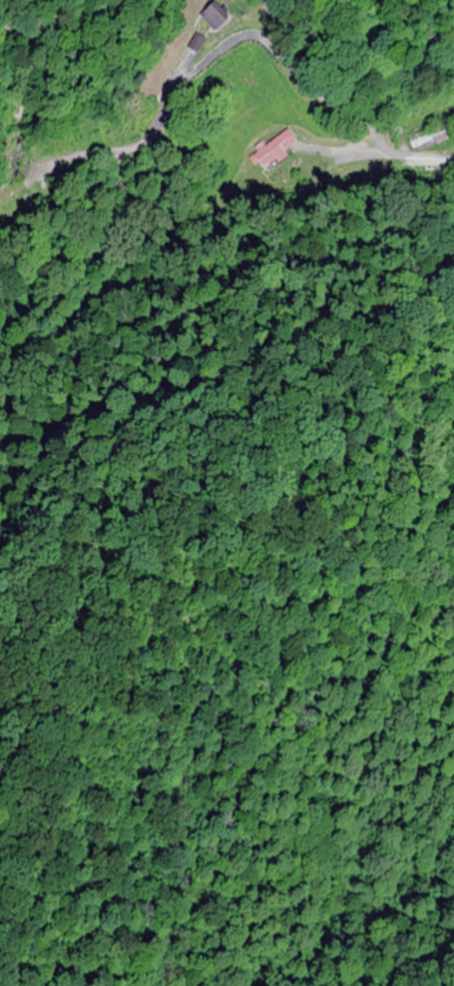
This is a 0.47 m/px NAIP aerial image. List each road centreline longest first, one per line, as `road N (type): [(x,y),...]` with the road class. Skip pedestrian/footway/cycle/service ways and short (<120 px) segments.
road 1 (residential): [(381,155),(322,221),(166,218)]

